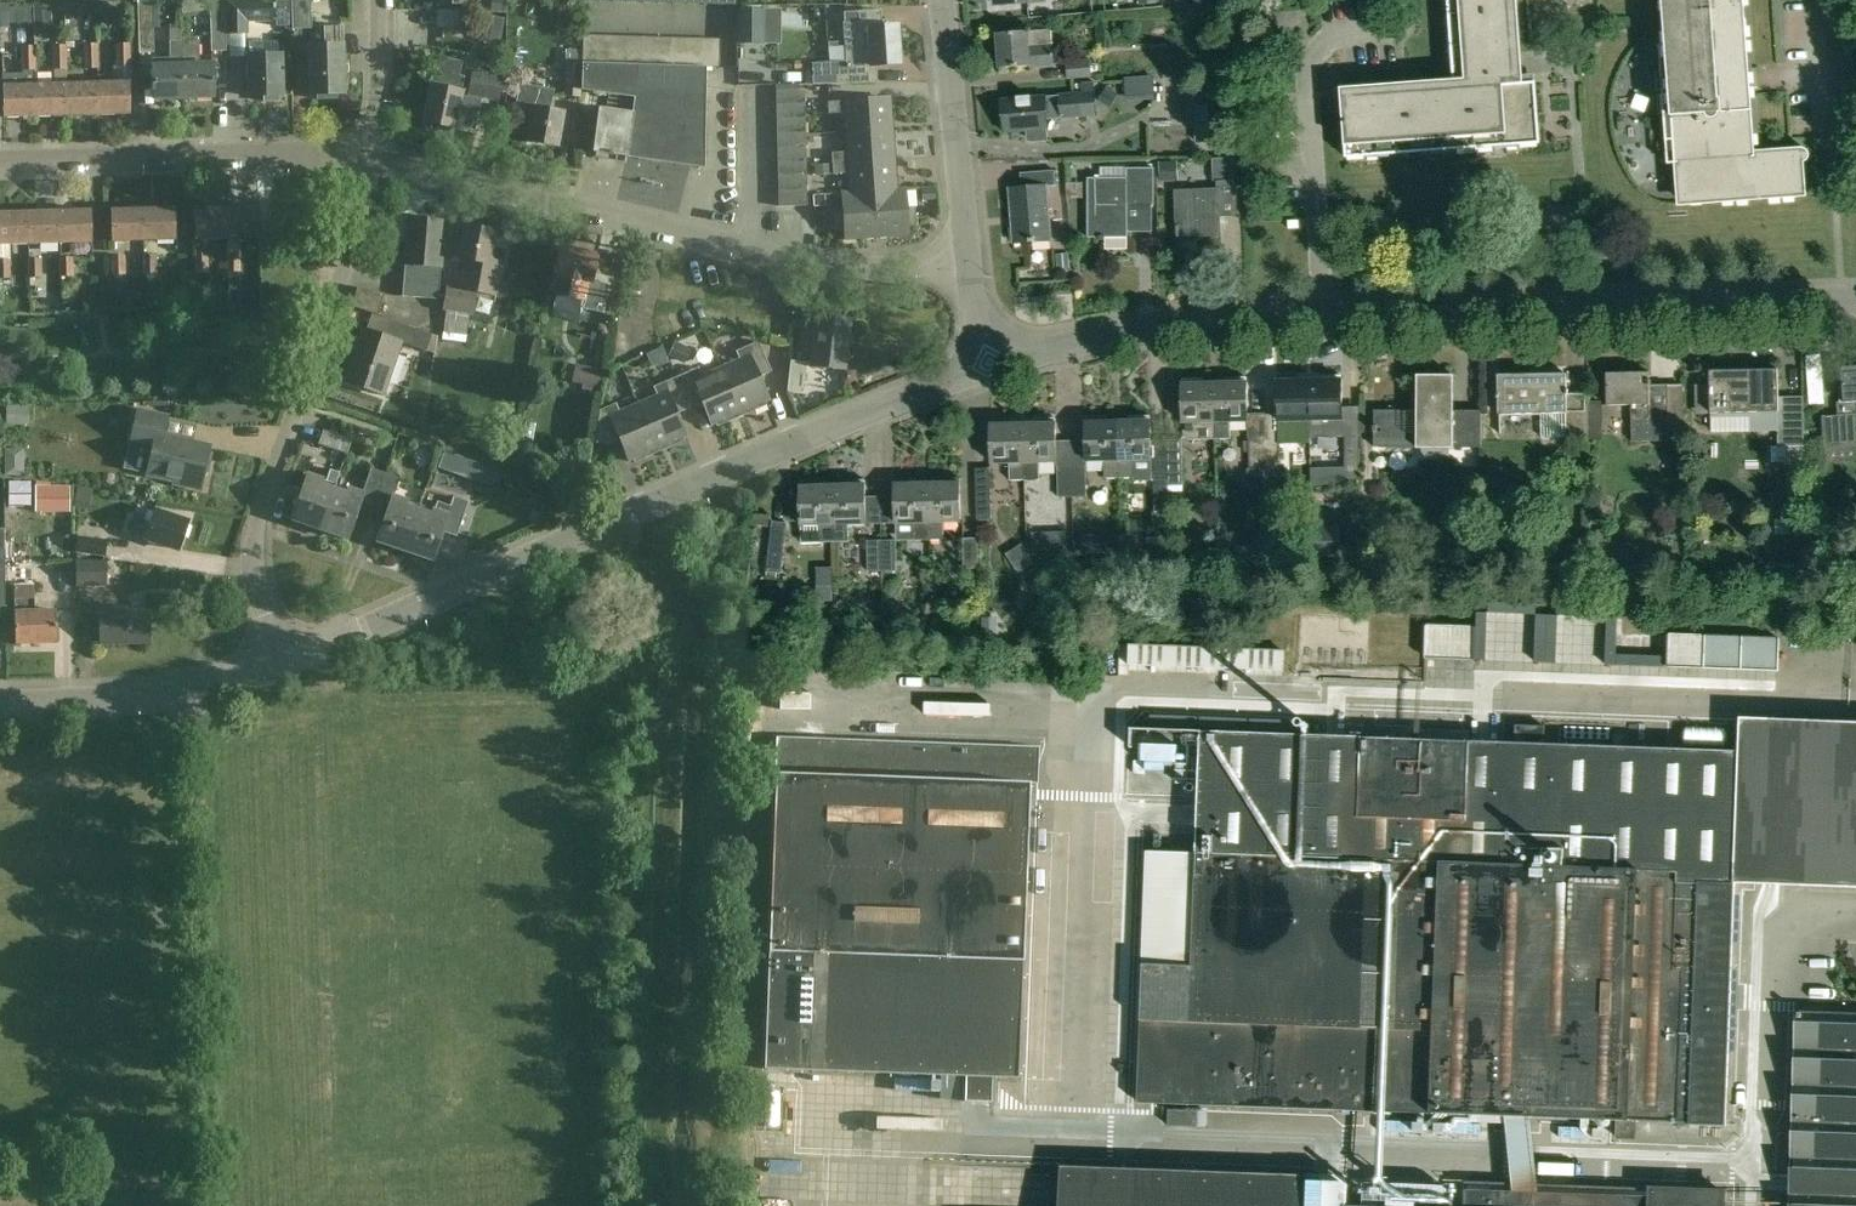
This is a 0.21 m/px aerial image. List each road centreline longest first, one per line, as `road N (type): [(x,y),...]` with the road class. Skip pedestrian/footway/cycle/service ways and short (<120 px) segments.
road 1 (residential): [(283,662),(991,363)]
road 2 (residential): [(969,261),(828,263),(364,164)]
road 3 (residential): [(1322,311),(1855,299)]
road 4 (residential): [(283,662),(254,532),(341,261),(364,164)]
road 5 (residential): [(214,1205),(188,693)]
road 6 (residential): [(364,164),(281,148),(0,158)]
road 7 (residential): [(1322,311),(1306,70),(1330,37),(1402,31)]
road 8 (residential): [(991,363),(1166,324),(1322,311)]
road 9 (residential): [(969,261),(932,0)]
road 10 (residential): [(0,705),(188,693)]
road 11 (residential): [(364,164),(366,0)]
road 12 (residential): [(1829,130),(1819,0)]

